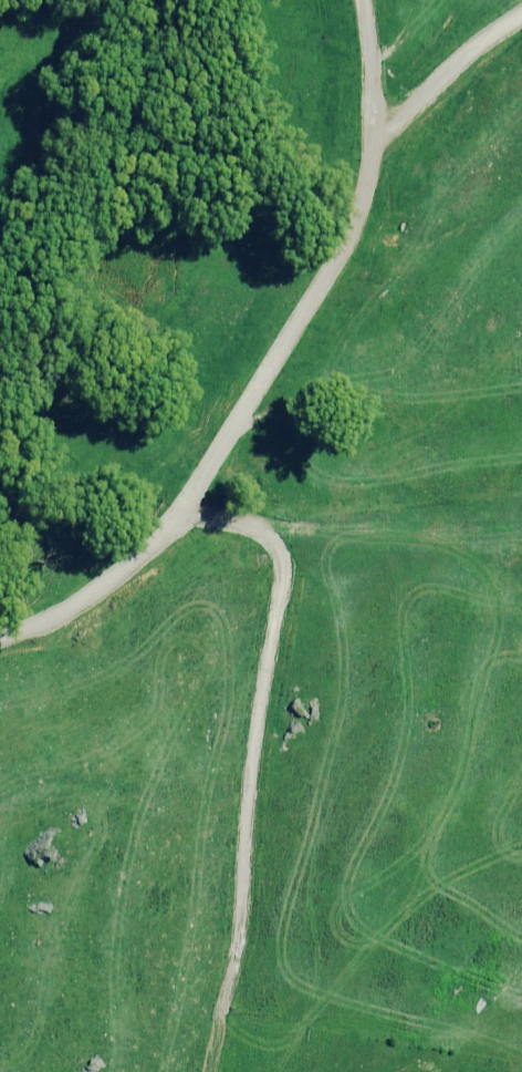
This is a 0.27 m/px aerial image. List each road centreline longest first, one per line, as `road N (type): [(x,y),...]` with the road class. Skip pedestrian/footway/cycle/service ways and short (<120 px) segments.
road 1 (track): [(0,635),(33,629),(113,581),(184,511),(312,300),(365,202),(374,134),(363,0)]
road 2 (track): [(184,511),(254,526),(284,566),(246,807),(241,932),(208,1071)]
road 3 (track): [(374,134),(521,13)]

